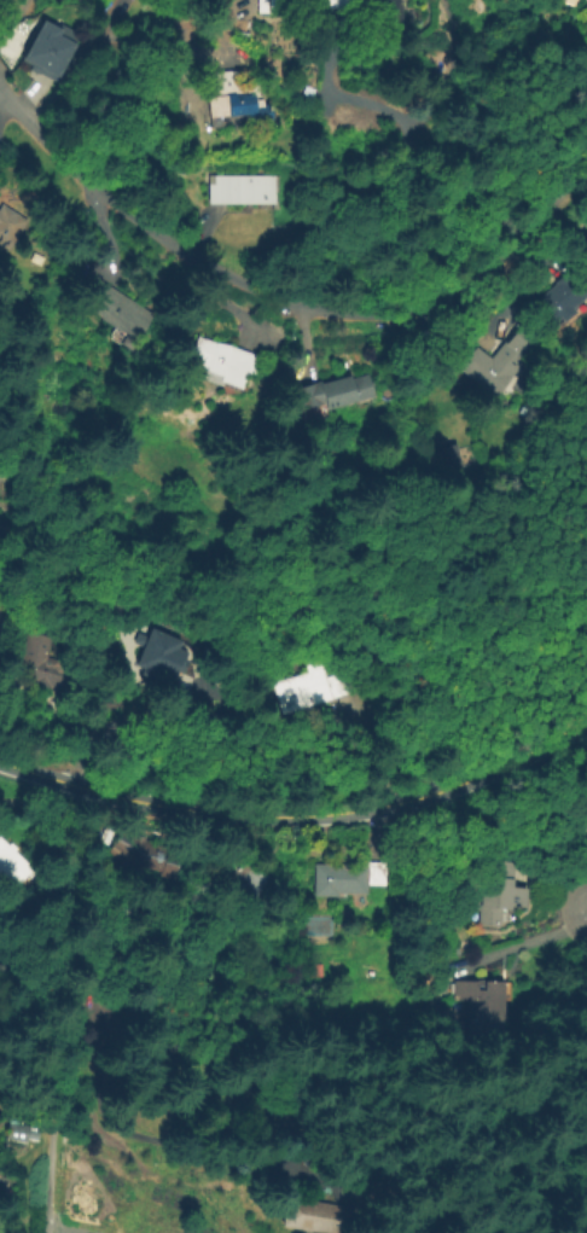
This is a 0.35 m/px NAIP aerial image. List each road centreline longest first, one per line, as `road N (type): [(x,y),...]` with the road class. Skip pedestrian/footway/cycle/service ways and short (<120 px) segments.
road 1 (residential): [(0,98),(133,216),(191,256),(308,308),(393,313),(428,303),(558,190)]
road 2 (residential): [(586,712),(435,790),(326,813),(234,814),(139,801),(0,761)]

